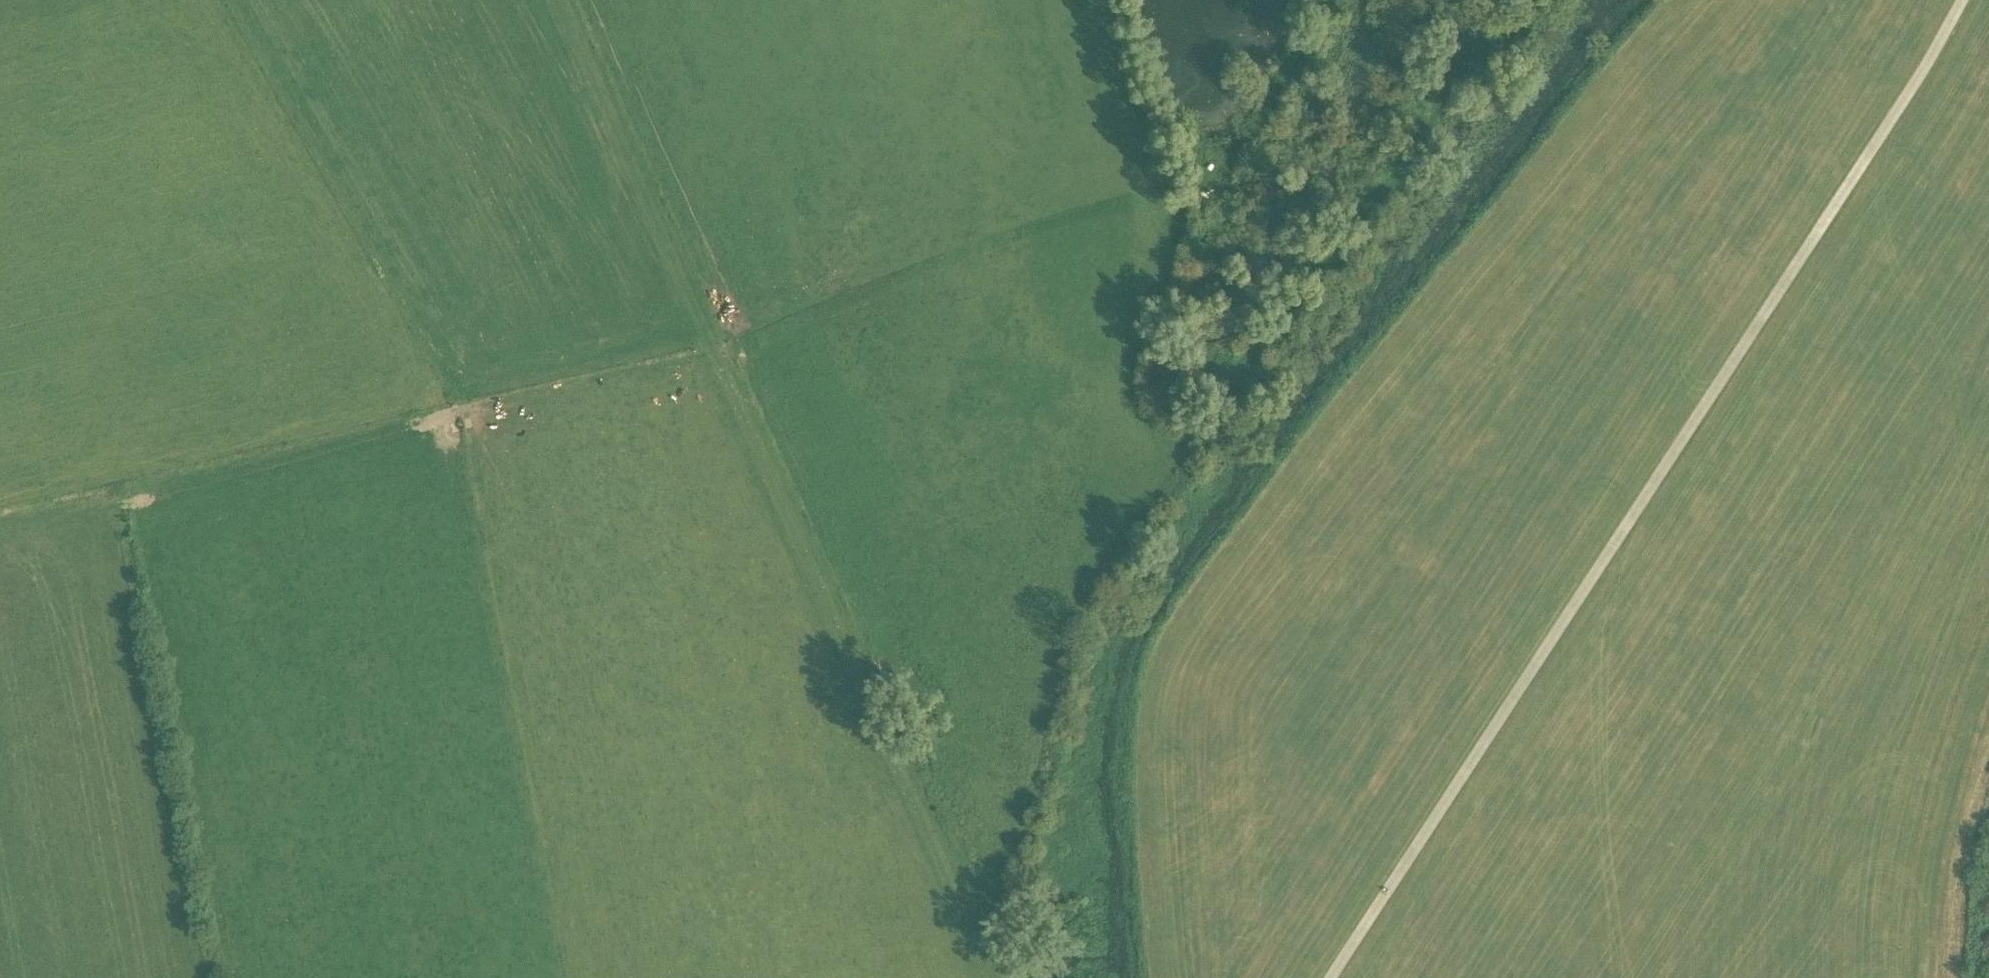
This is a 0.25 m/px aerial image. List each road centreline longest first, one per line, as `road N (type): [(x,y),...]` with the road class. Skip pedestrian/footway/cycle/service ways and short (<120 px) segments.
road 1 (track): [(1530,0),(1430,114),(1273,342),(1080,540),(979,858),(982,927),(730,378),(706,361),(0,526)]

